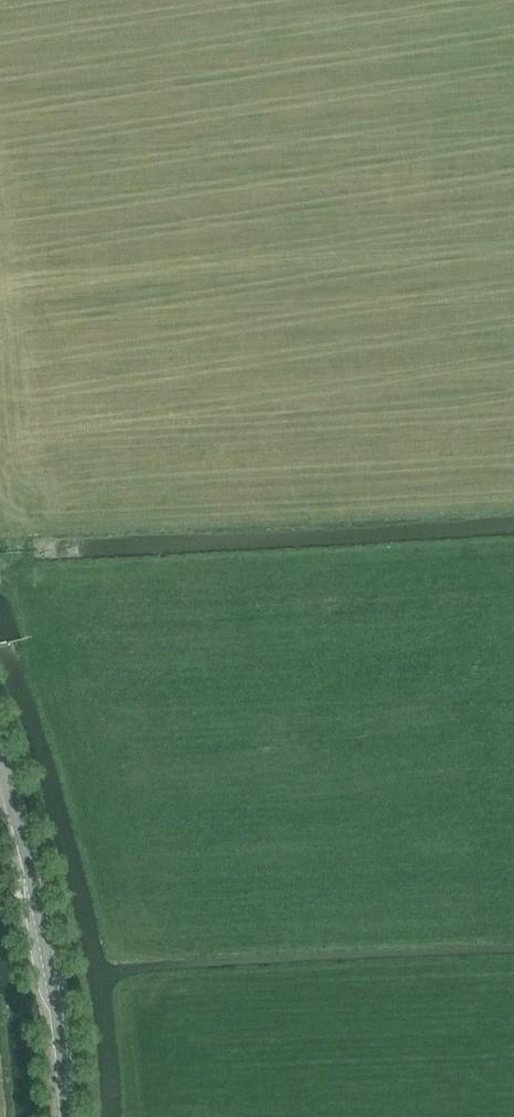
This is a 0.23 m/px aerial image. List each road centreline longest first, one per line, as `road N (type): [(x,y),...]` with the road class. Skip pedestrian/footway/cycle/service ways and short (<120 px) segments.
road 1 (tertiary): [(70,1116),(48,949),(0,759)]

